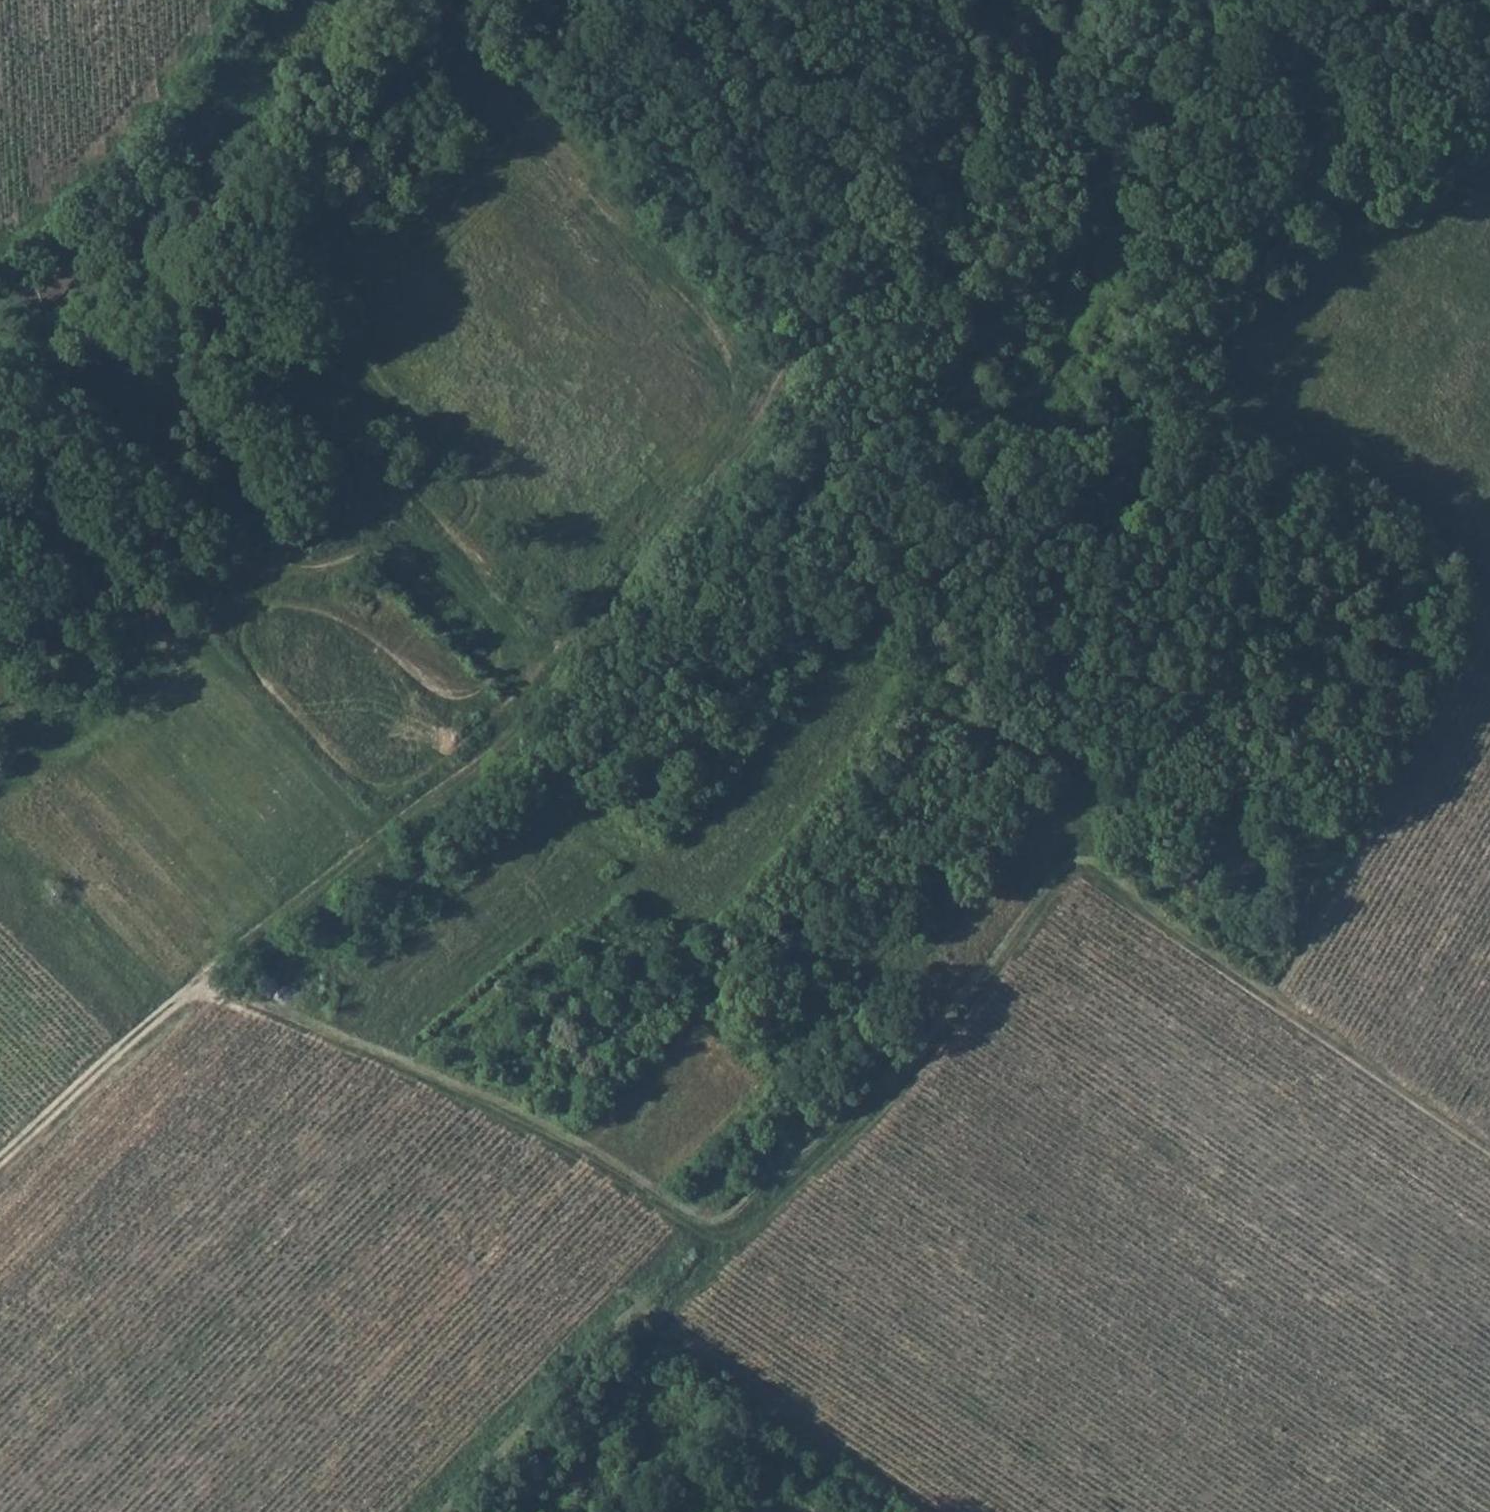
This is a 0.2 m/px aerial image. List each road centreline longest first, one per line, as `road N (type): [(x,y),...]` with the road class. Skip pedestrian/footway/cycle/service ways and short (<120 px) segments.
road 1 (track): [(1489,1153),(1075,880),(860,1144)]
road 2 (track): [(0,216),(79,171),(217,0)]
road 3 (track): [(654,1342),(912,1511)]
road 4 (track): [(0,1165),(222,960)]
road 5 (track): [(860,1144),(654,1342)]
road 6 (track): [(500,1511),(654,1342)]

